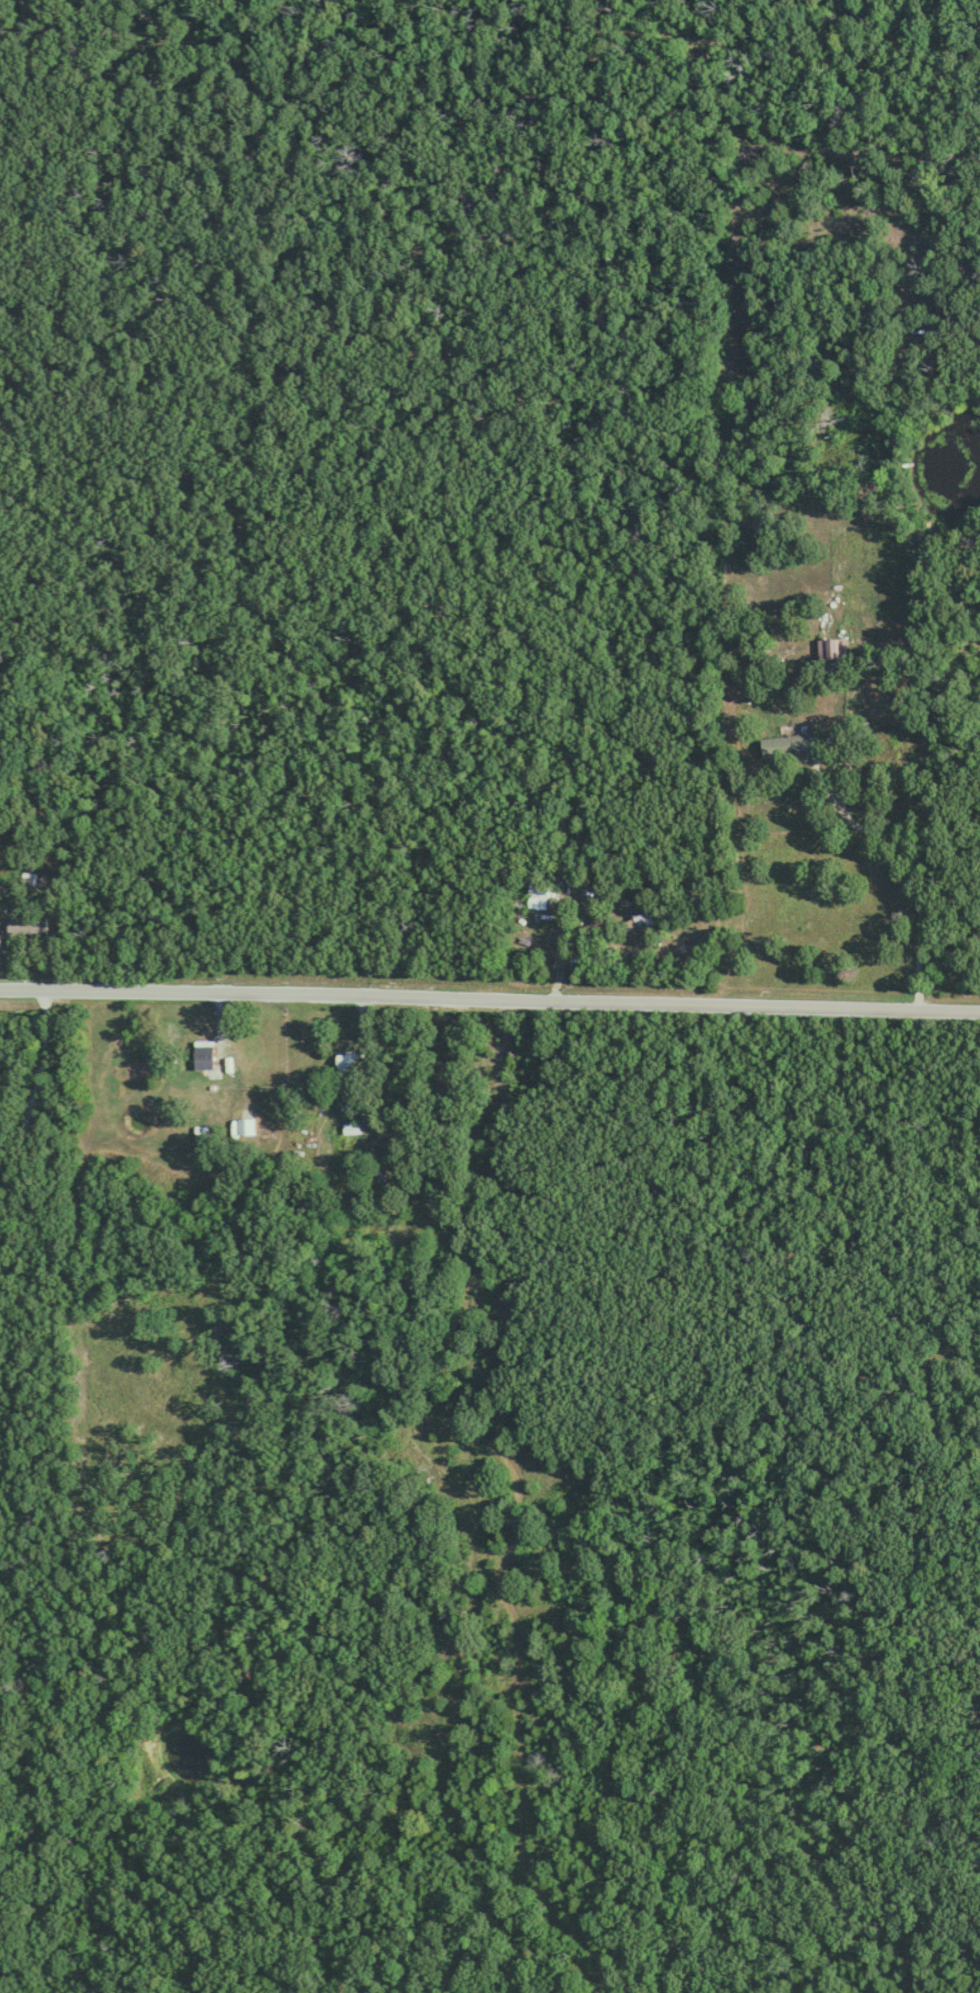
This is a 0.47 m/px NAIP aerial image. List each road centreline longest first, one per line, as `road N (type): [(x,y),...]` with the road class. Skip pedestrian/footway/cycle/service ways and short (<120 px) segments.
road 1 (residential): [(0,986),(979,1007)]

